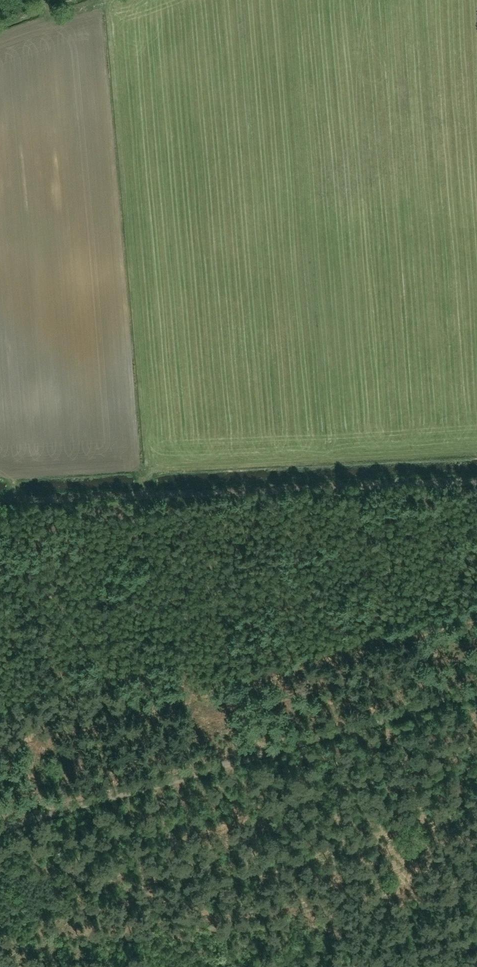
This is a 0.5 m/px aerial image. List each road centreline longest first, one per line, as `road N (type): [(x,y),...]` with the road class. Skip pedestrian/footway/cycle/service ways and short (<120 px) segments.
road 1 (track): [(476,687),(0,804)]
road 2 (track): [(0,503),(476,481)]

